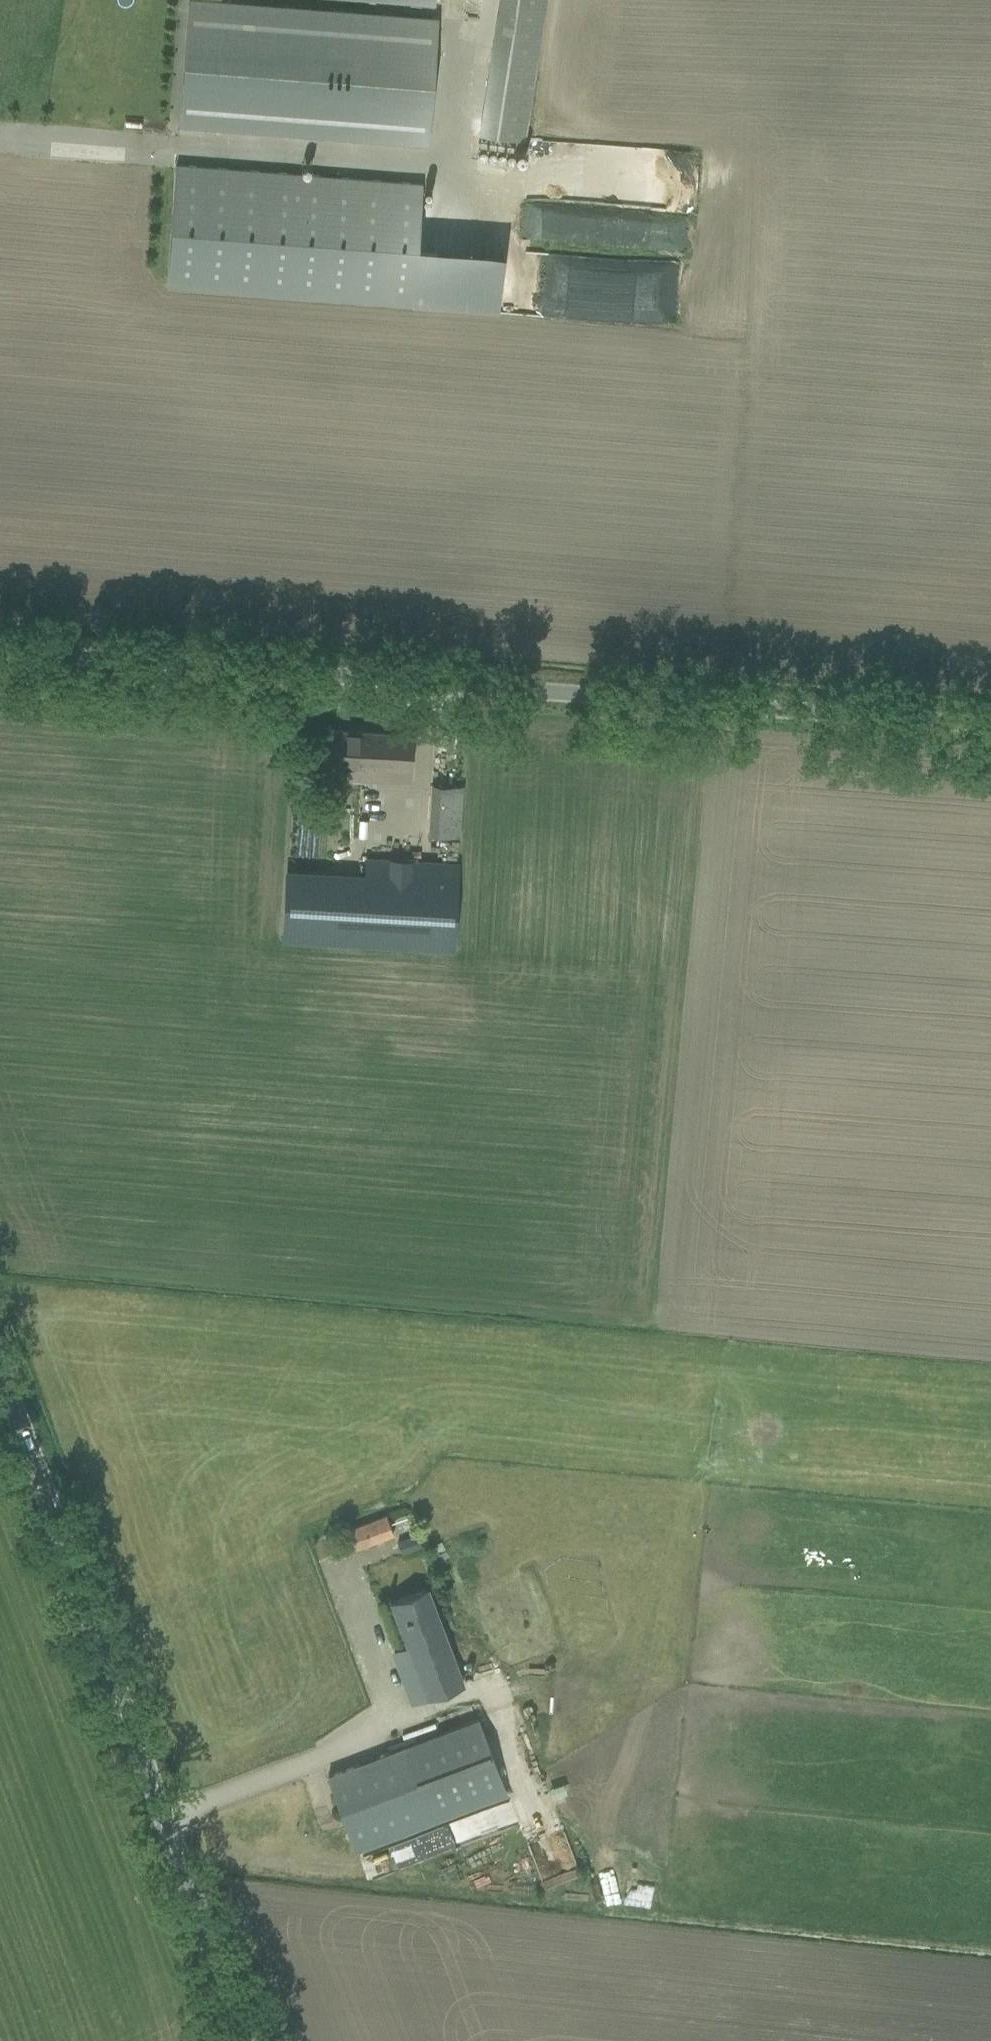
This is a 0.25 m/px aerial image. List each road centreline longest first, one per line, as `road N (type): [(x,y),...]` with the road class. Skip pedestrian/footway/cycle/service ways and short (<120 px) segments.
road 1 (unclassified): [(0,650),(990,723)]
road 2 (unclassified): [(244,2040),(0,1370)]

